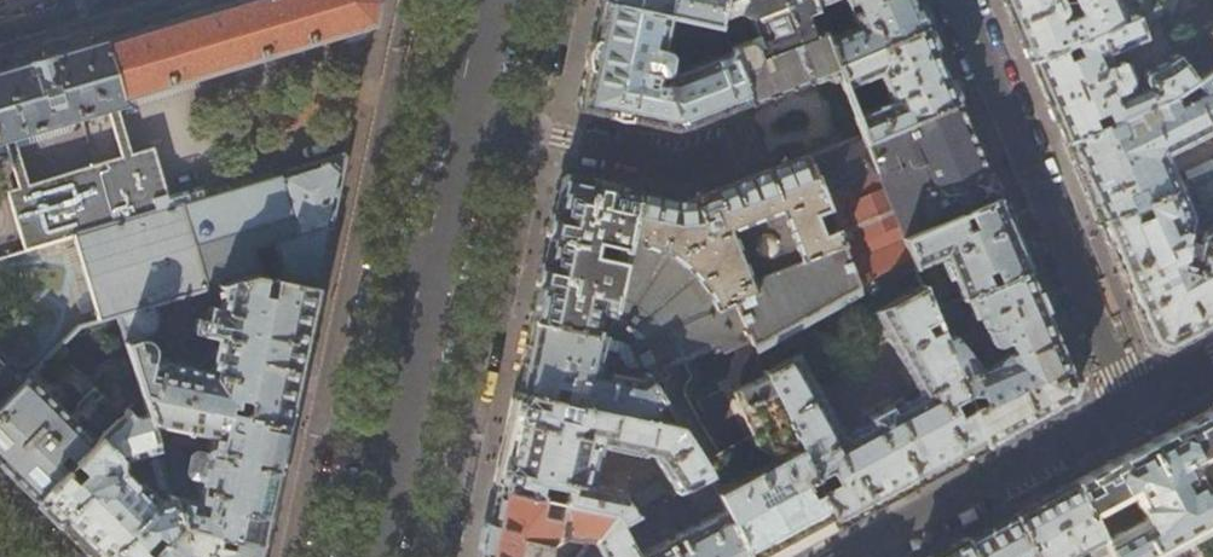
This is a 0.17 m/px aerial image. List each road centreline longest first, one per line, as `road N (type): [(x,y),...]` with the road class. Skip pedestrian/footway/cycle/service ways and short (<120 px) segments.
road 1 (primary): [(454,117),(361,556)]
road 2 (residential): [(958,0),(1131,408)]
road 3 (residential): [(875,544),(1131,408)]
road 4 (residential): [(454,117),(678,164),(728,146)]
road 5 (primary): [(479,0),(454,117)]

